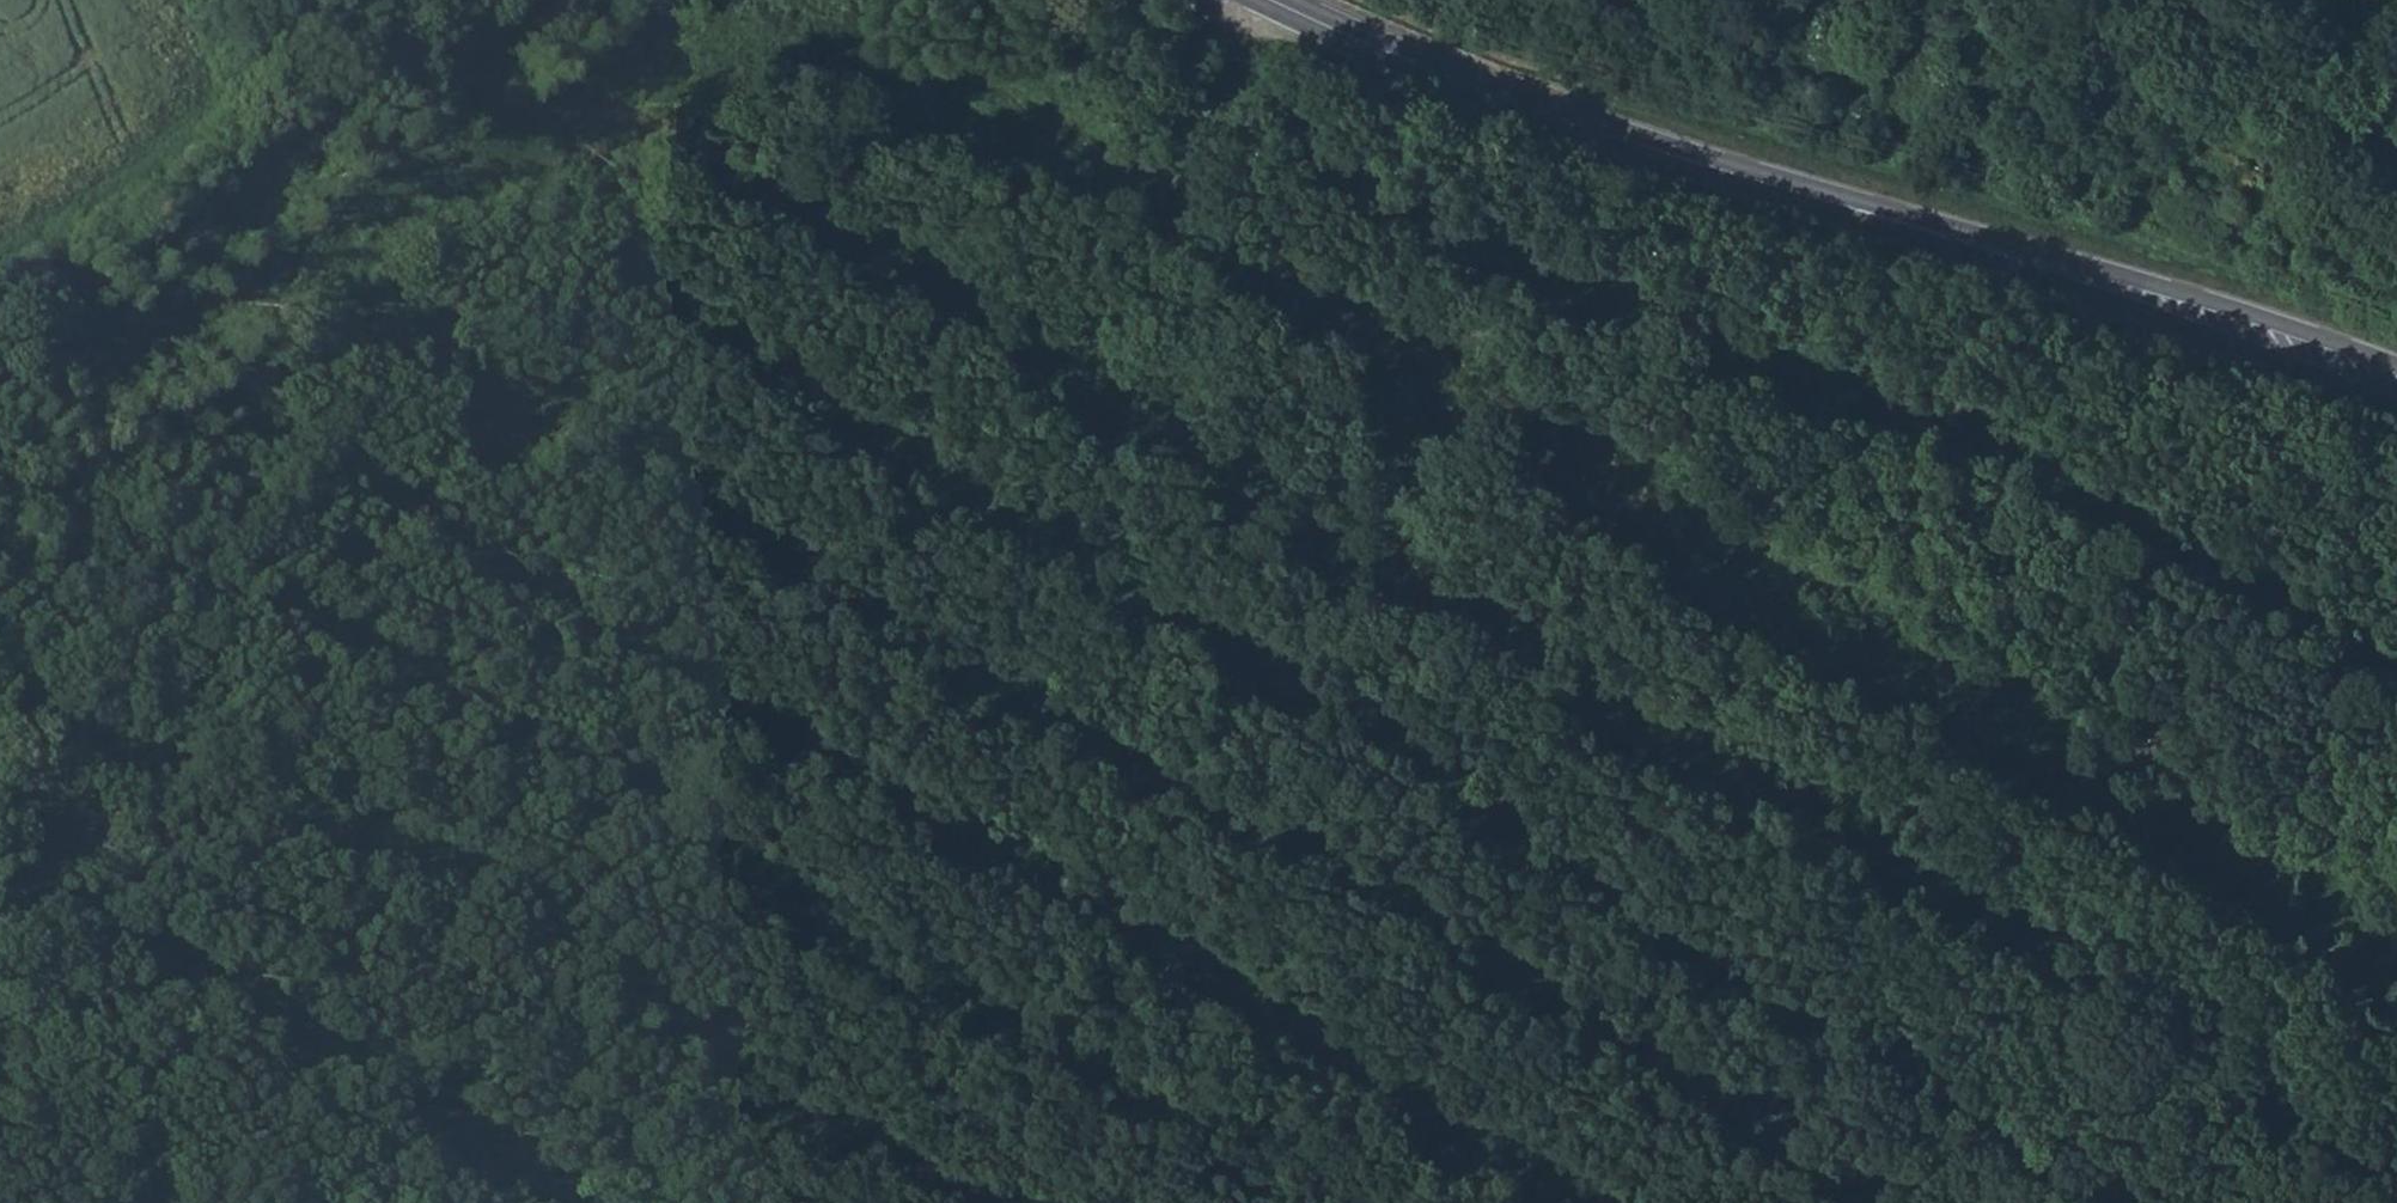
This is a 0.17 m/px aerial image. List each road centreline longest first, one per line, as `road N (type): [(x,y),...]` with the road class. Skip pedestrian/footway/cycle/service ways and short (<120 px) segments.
road 1 (secondary): [(1742,179),(2122,305),(2396,409)]
road 2 (secondary): [(2396,364),(2159,282),(1742,179)]
road 3 (secondary): [(1272,0),(1477,87),(1742,179)]

